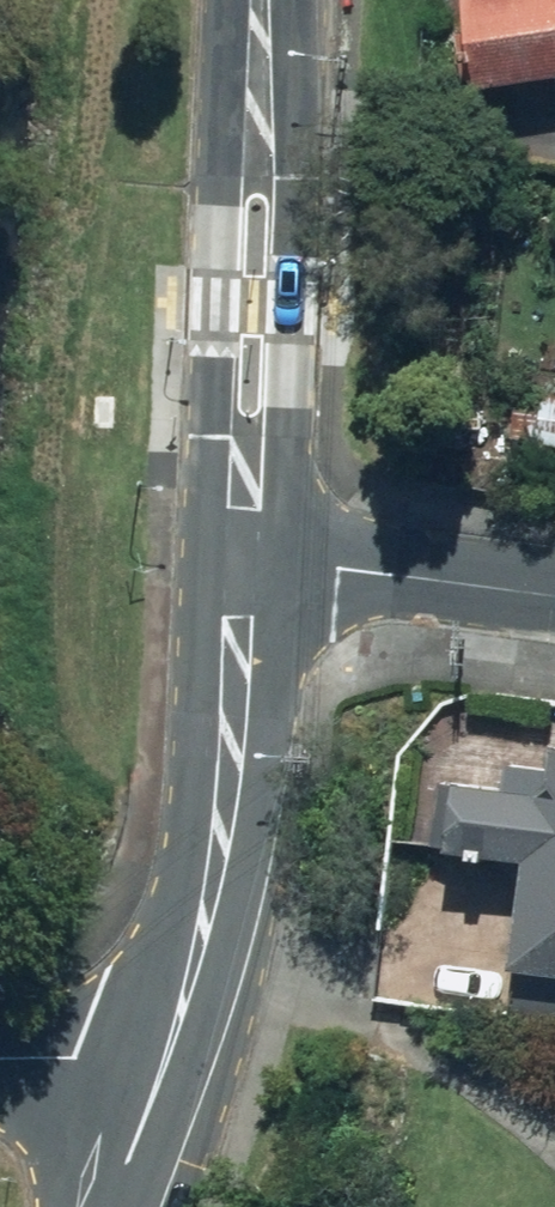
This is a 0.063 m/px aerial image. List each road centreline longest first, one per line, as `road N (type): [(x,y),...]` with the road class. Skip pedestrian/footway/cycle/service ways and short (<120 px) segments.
road 1 (tertiary): [(271,0),(249,549)]
road 2 (tertiary): [(249,549),(240,748),(215,890),(163,1044)]
road 3 (residential): [(554,589),(249,549)]
road 4 (tertiary): [(163,1044),(102,1206)]
road 5 (residential): [(0,1051),(163,1044)]

